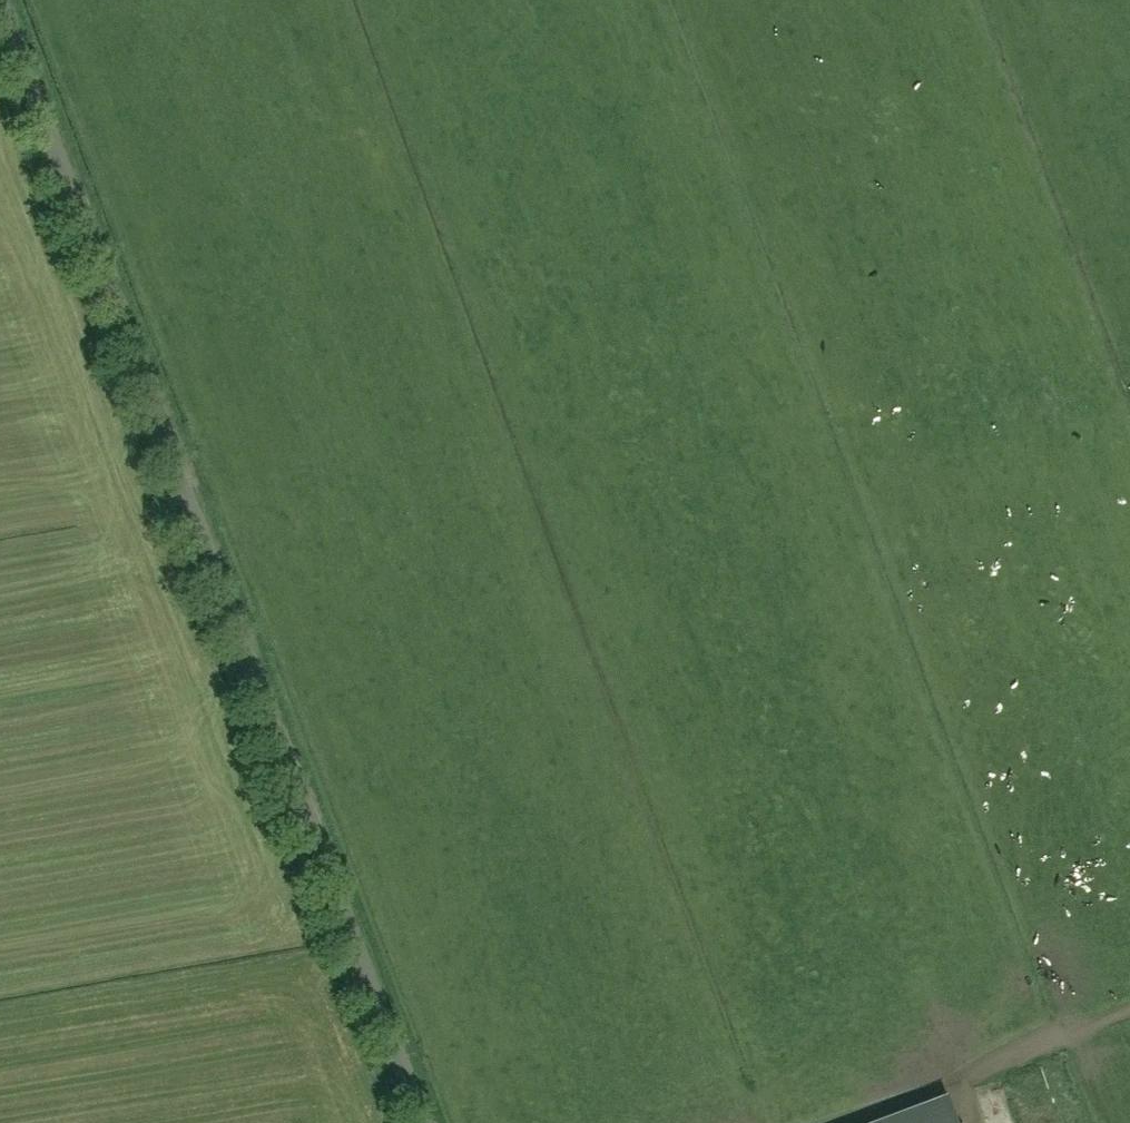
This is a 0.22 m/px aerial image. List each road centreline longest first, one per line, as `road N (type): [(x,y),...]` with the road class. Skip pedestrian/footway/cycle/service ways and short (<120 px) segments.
road 1 (unclassified): [(428,1122),(4,0)]

